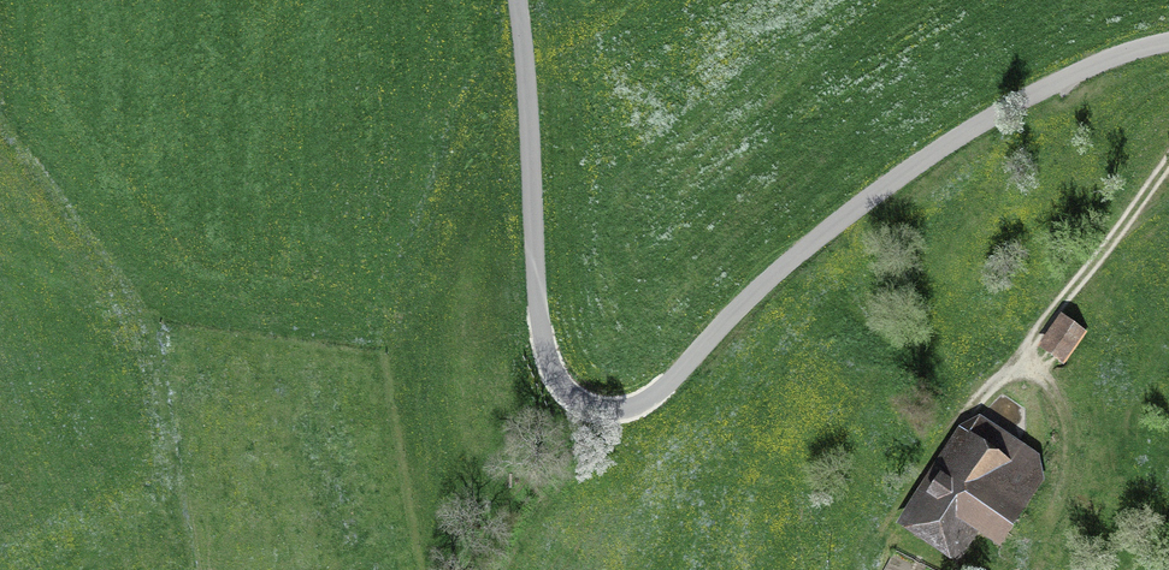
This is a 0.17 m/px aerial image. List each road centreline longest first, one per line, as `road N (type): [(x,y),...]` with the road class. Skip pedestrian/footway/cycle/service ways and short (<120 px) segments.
road 1 (residential): [(1168,41),(1069,77),(951,141),(809,244),(663,387),(633,406),(592,411),(561,387),(541,325),(518,0)]
road 2 (track): [(1168,166),(986,407)]
road 3 (track): [(475,569),(542,455),(592,411)]

